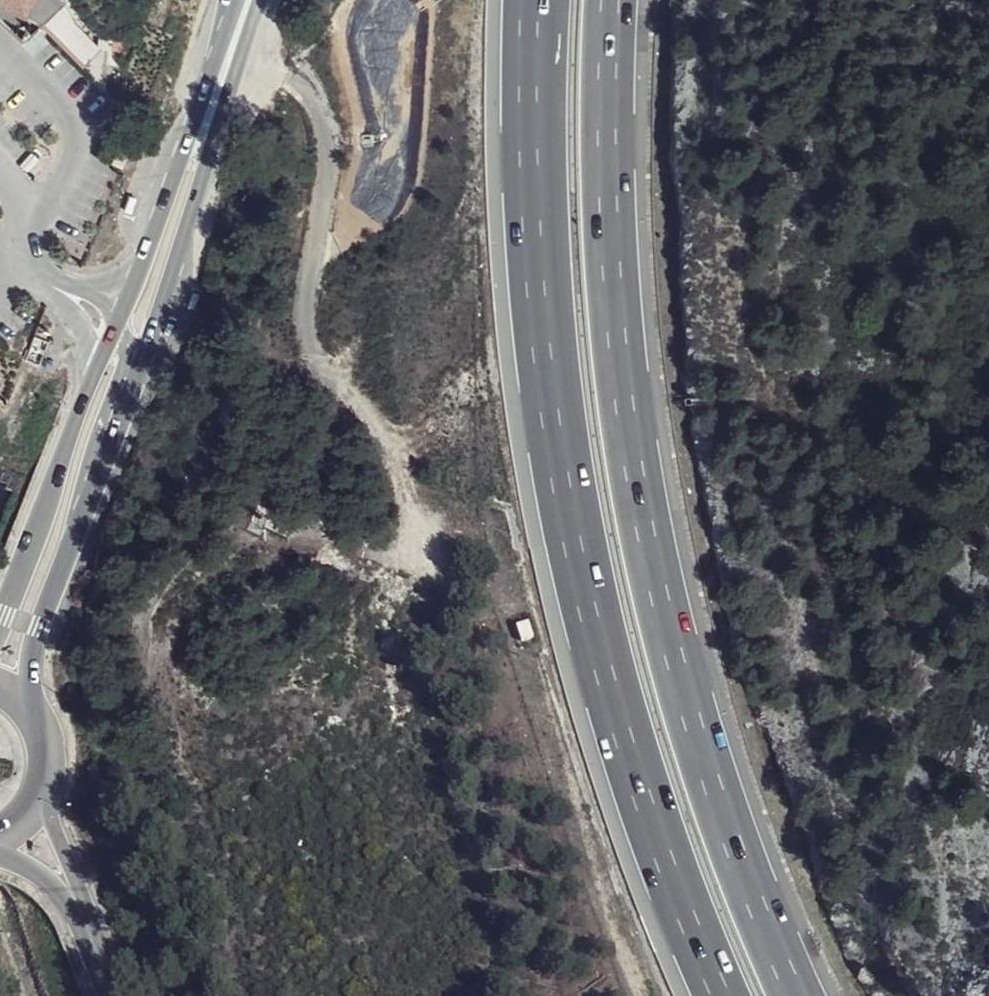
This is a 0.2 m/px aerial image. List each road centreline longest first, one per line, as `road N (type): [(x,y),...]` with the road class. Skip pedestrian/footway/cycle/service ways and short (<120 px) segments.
road 1 (motorway): [(815,995),(727,791),(643,519),(610,154),(621,0)]
road 2 (motorway): [(541,0),(536,151),(574,537),(673,838),(740,995)]
road 3 (secondary): [(32,708),(49,629),(277,0)]
road 4 (secondary): [(242,0),(122,329),(0,627)]
road 5 (secondary): [(87,957),(44,798)]
road 6 (secondary): [(0,864),(50,897),(87,957)]

